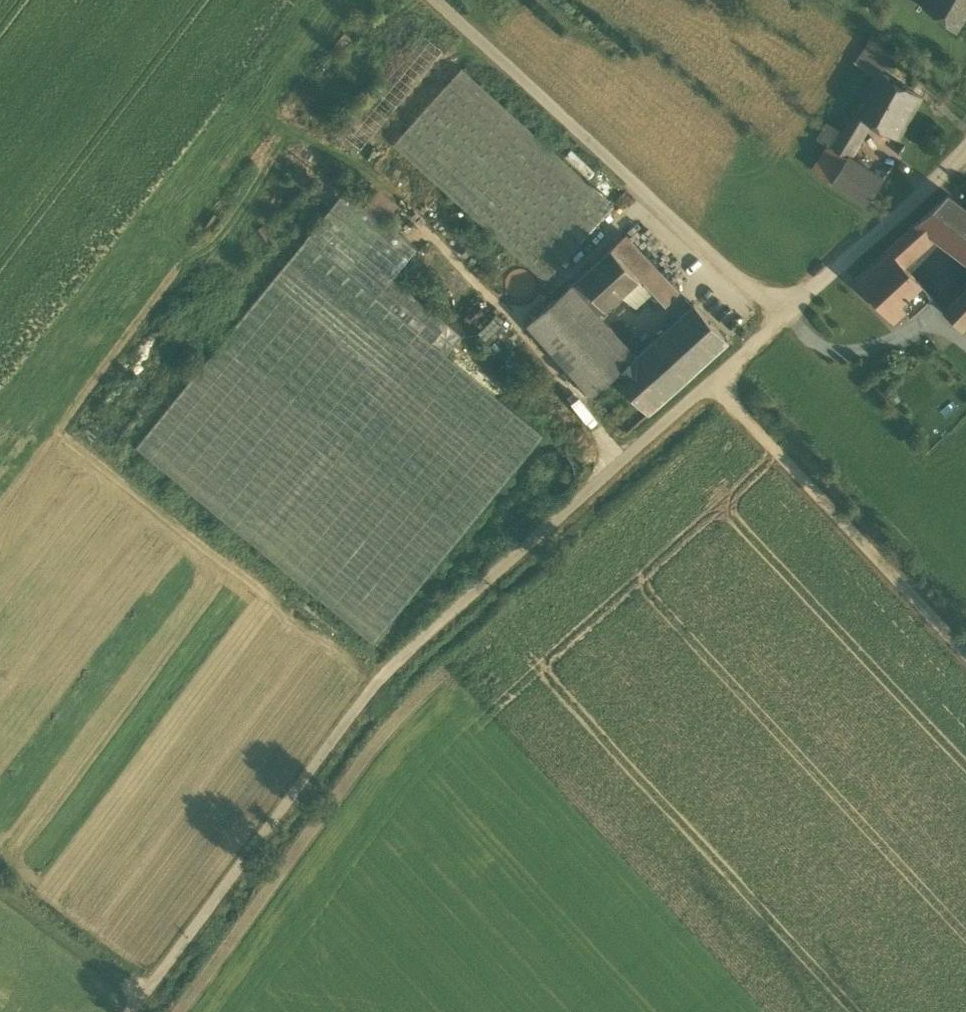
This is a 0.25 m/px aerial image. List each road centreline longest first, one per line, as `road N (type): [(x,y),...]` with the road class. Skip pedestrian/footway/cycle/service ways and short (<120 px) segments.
road 1 (residential): [(965,142),(376,683),(140,1001)]
road 2 (track): [(434,0),(780,315)]
road 3 (track): [(0,893),(140,1001),(132,1011)]

